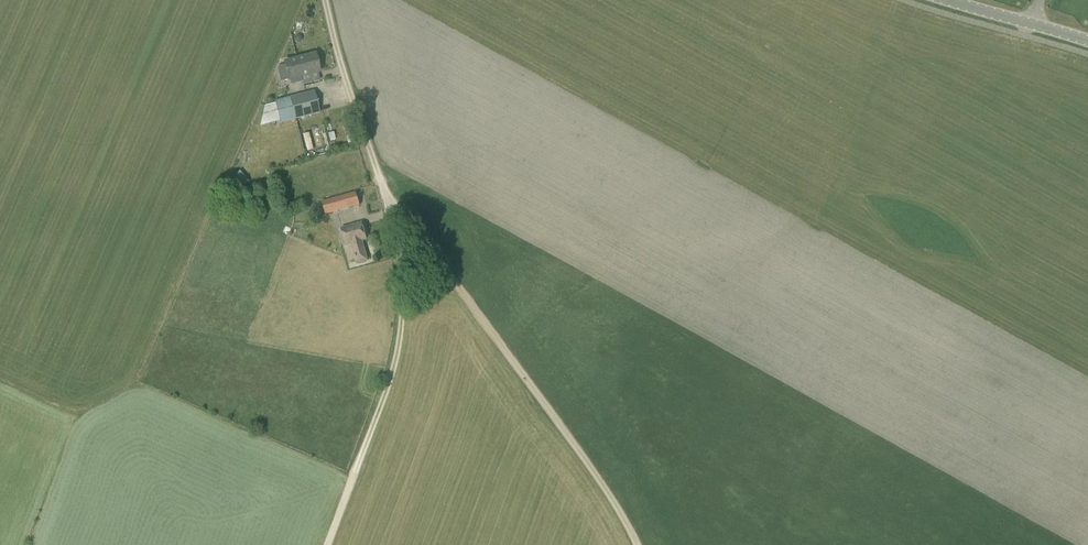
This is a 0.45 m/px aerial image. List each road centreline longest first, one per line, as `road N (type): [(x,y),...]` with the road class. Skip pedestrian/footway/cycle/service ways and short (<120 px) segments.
road 1 (track): [(635,544),(546,407),(384,193)]
road 2 (track): [(353,475),(400,331),(398,254),(384,193)]
road 3 (track): [(384,193),(325,0)]
road 4 (tertiary): [(1087,43),(948,0)]

